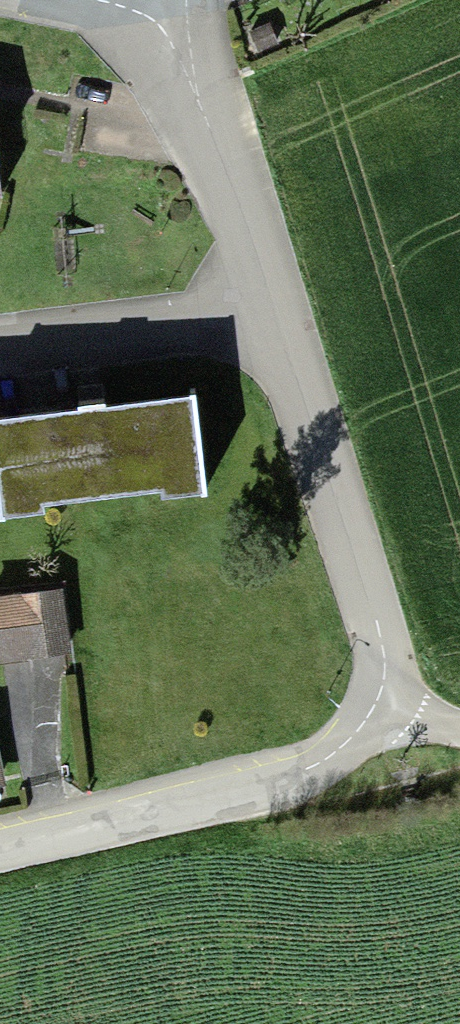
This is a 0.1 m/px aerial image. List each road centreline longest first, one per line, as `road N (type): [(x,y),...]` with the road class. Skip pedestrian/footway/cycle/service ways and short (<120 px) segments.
road 1 (residential): [(270,313),(417,767)]
road 2 (residential): [(0,863),(417,767)]
road 3 (residential): [(141,14),(169,43),(270,313)]
road 4 (residential): [(0,343),(270,313)]

